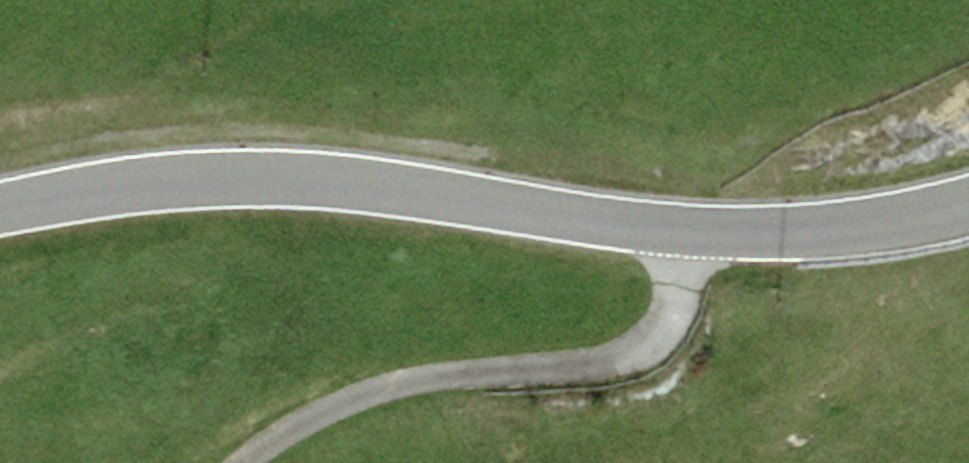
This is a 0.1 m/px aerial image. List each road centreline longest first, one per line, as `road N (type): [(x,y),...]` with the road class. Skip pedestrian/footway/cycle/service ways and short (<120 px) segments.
road 1 (unclassified): [(968,206),(891,223),(703,236),(289,180),(132,186),(0,207)]
road 2 (track): [(703,236),(675,310),(625,357),(390,388),(321,406),(241,462)]

